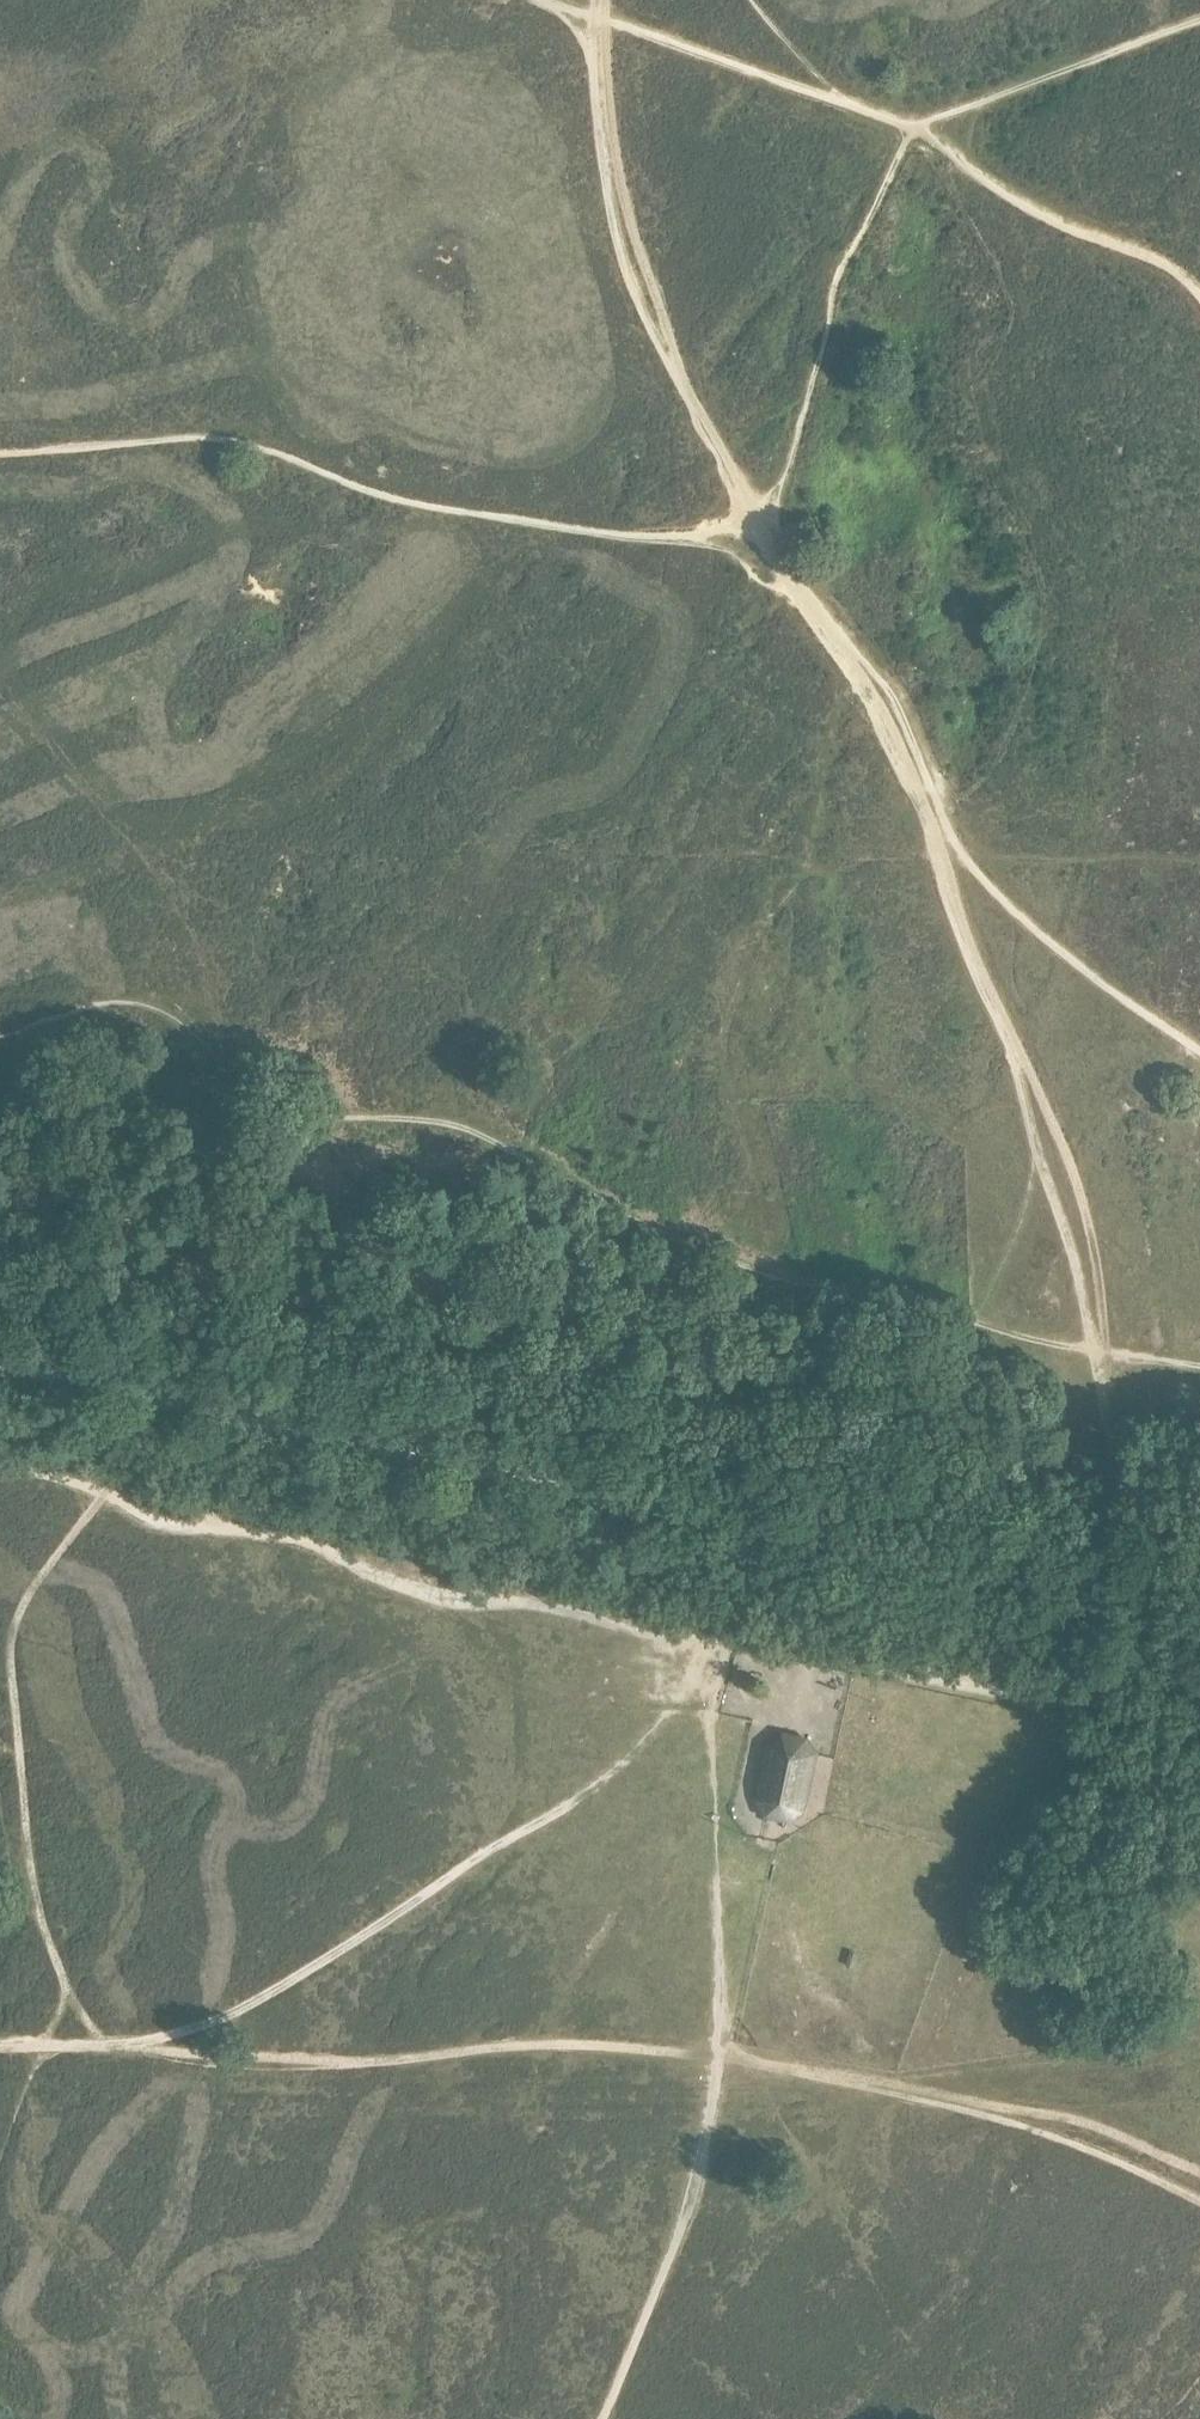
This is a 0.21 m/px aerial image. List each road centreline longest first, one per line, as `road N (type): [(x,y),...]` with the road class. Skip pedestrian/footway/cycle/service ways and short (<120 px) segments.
road 1 (track): [(760,531),(862,666),(924,799),(1083,1264),(1150,1601)]
road 2 (track): [(603,0),(620,223),(656,325),(760,531),(799,455),(839,282),(888,195),(908,125)]
road 3 (track): [(908,125),(1199,20)]

